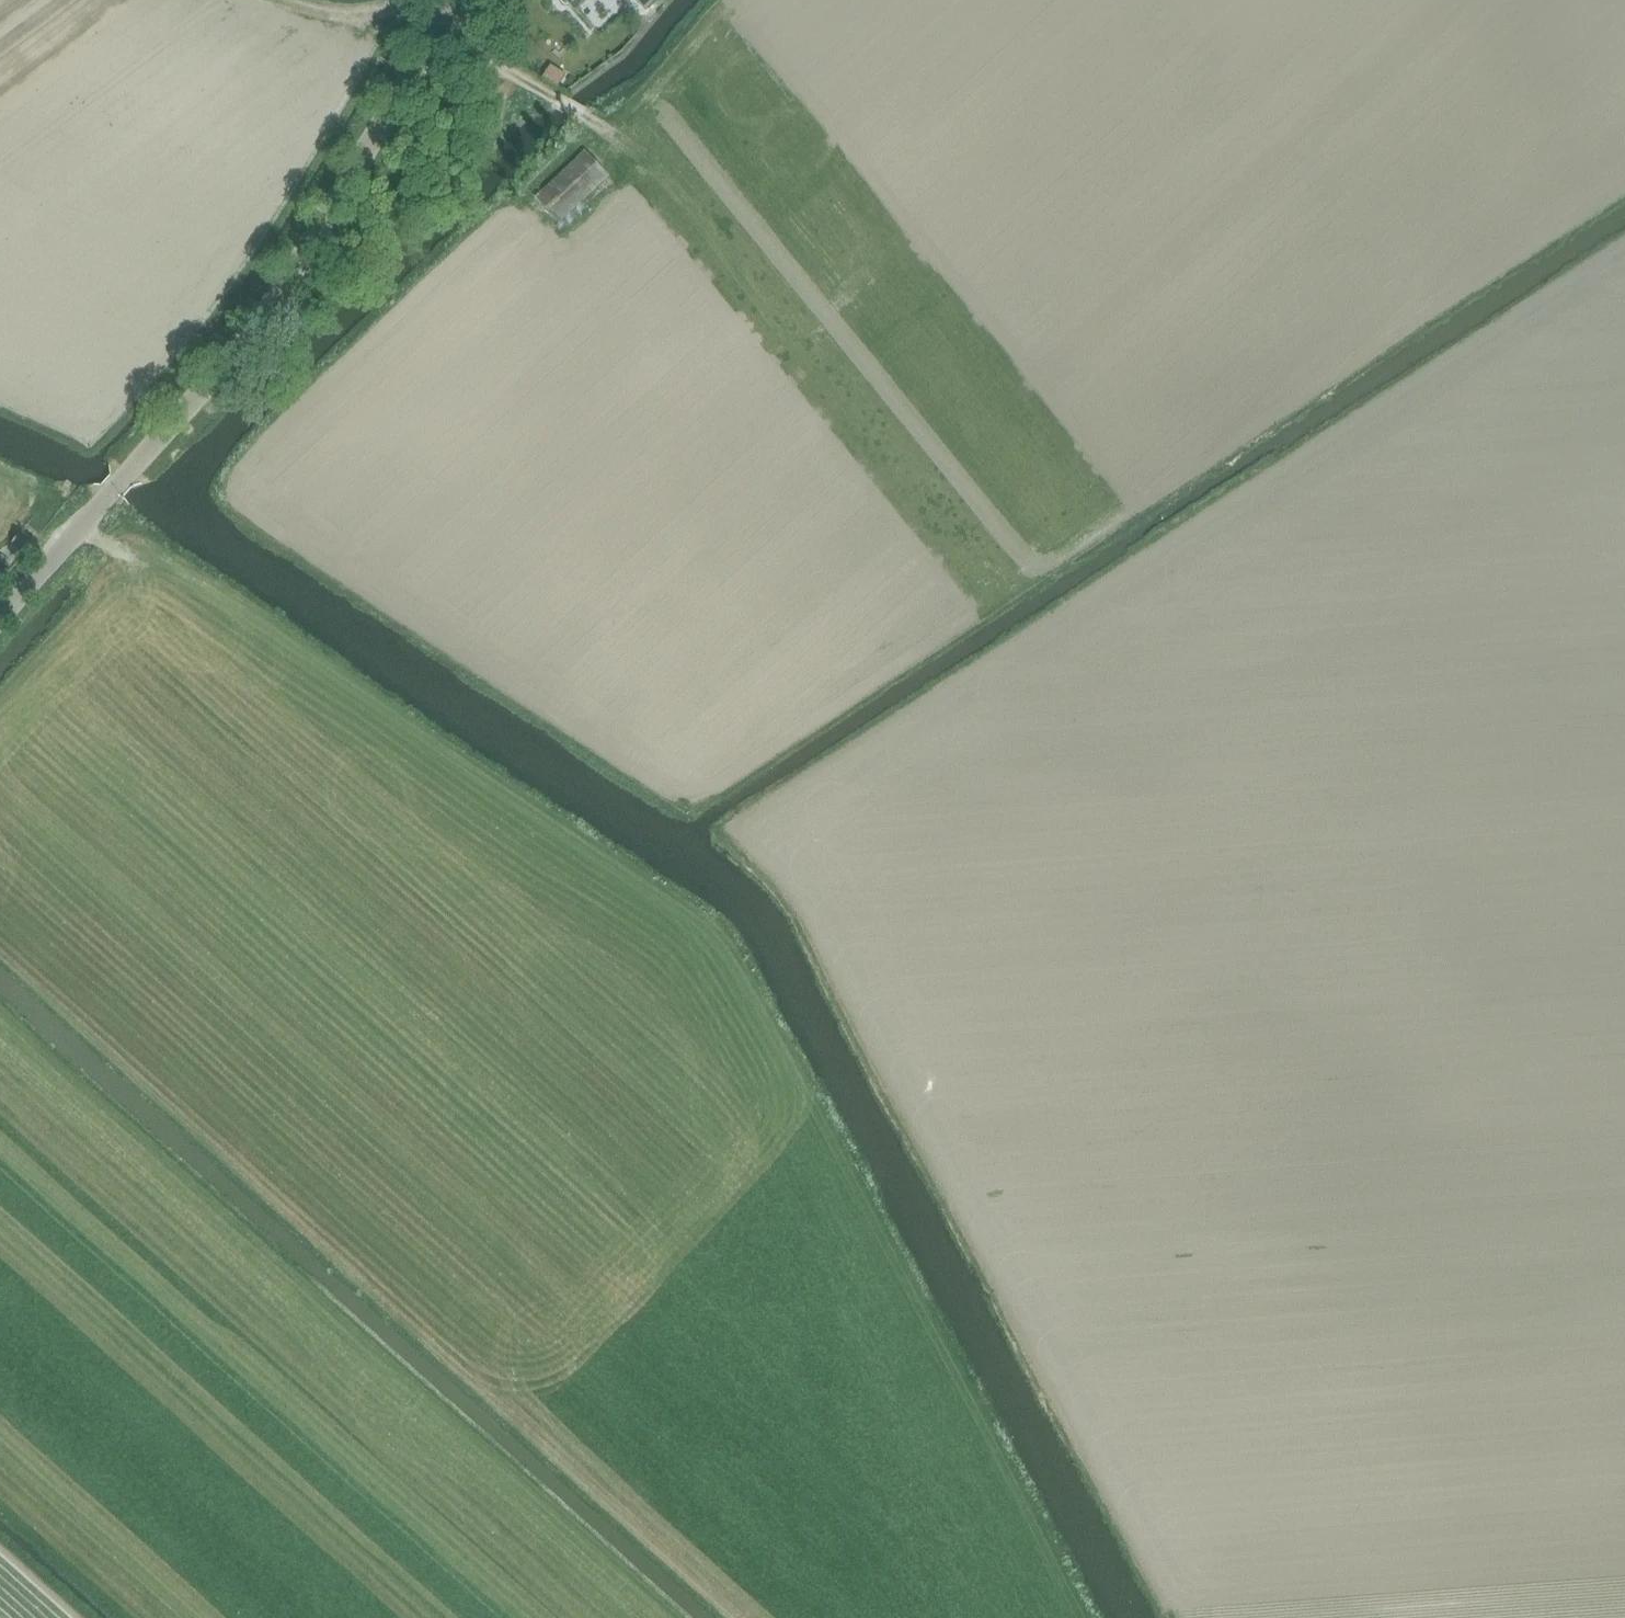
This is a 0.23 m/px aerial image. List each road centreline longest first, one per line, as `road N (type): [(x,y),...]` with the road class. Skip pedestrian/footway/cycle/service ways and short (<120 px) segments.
road 1 (tertiary): [(0,620),(239,333),(458,0)]
road 2 (track): [(578,116),(479,54),(452,10)]

